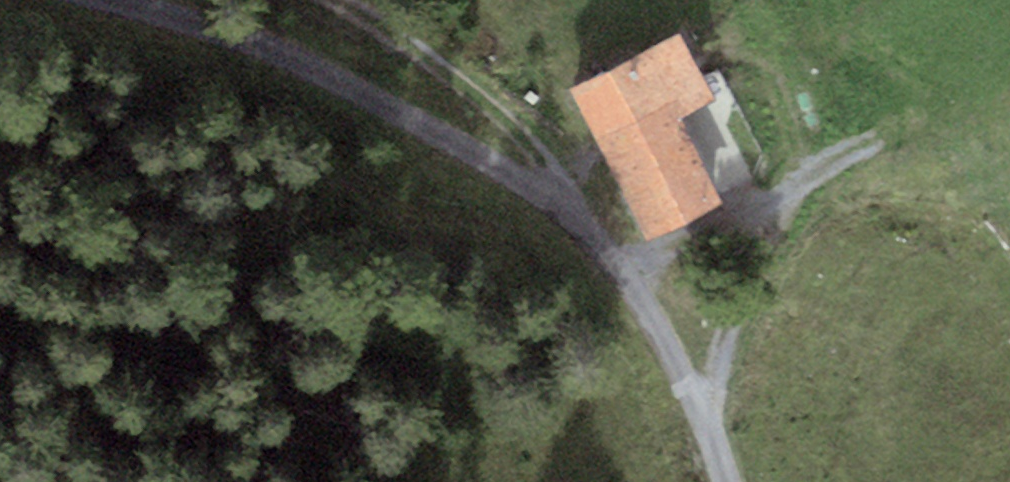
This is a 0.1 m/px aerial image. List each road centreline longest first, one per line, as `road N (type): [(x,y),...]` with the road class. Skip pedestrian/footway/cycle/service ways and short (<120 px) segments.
road 1 (track): [(721,481),(710,429),(602,234),(296,54),(107,0)]
road 2 (track): [(710,429),(731,296),(785,214),(800,138),(782,85)]
road 3 (track): [(602,234),(519,109),(354,0)]

